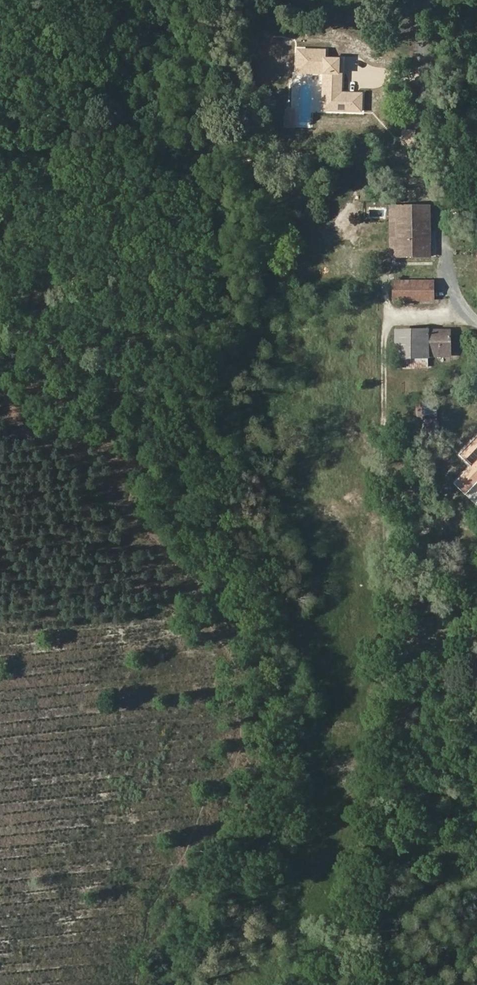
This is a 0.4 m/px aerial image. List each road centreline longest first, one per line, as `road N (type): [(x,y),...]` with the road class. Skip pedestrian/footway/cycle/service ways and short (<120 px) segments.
road 1 (track): [(432,0),(385,199),(377,770),(348,984)]

